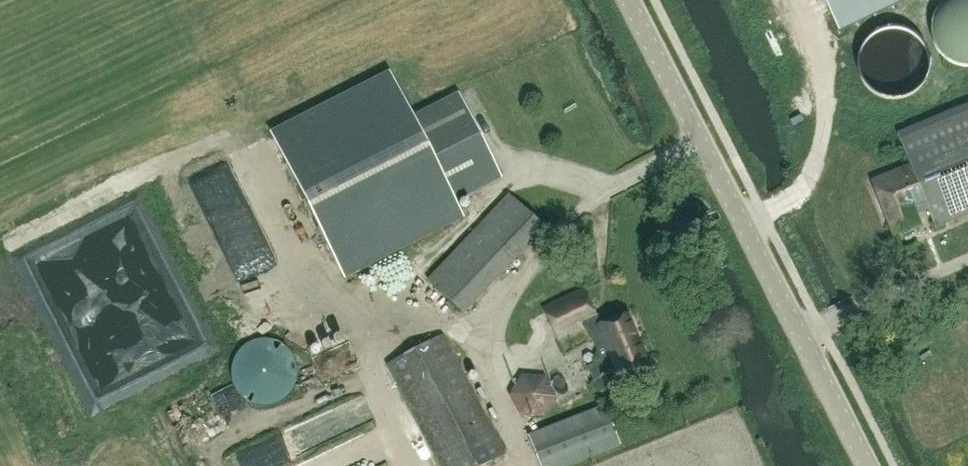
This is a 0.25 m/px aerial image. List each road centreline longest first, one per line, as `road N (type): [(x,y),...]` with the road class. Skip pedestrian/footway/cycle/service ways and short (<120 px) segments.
road 1 (tertiary): [(855,465),(622,0)]

